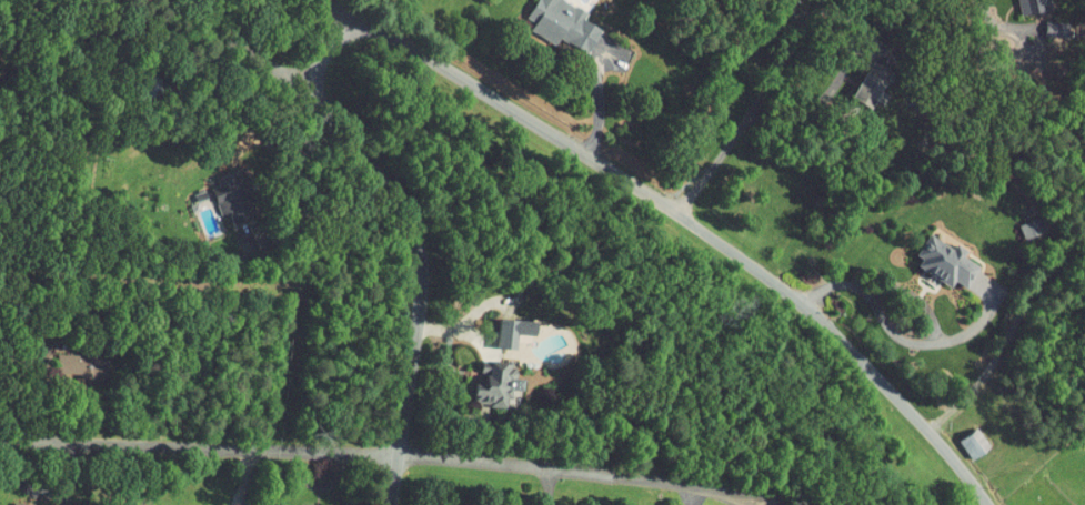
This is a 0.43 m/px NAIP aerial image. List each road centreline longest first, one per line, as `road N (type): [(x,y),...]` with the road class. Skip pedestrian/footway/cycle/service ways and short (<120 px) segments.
road 1 (residential): [(392,504),(421,296),(420,251),(398,199),(338,129),(318,80),(328,49),(363,31),(436,61),(763,270),(880,373),(993,504)]
road 2 (residential): [(0,439),(398,461)]
road 3 (residential): [(398,461),(712,487),(766,504)]
road 4 (residential): [(0,79),(169,3),(194,11),(278,67),(318,80)]
road 5 (residential): [(677,215),(820,0)]

